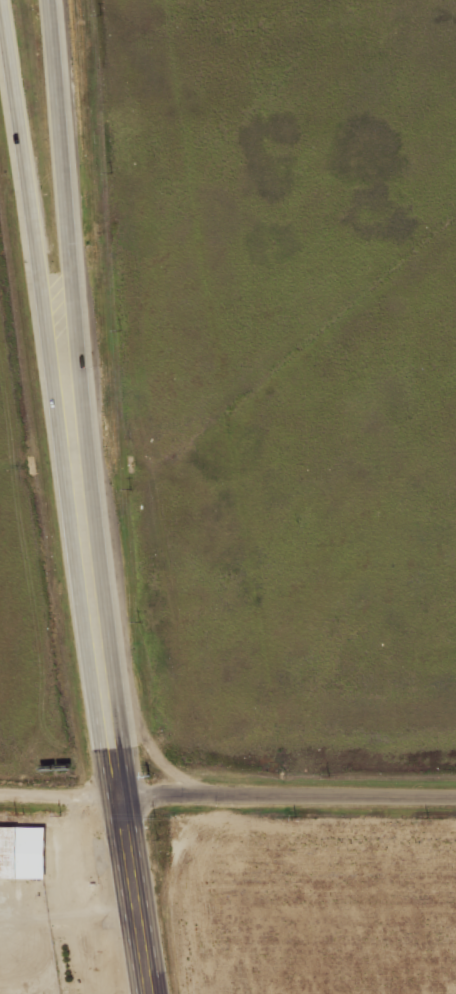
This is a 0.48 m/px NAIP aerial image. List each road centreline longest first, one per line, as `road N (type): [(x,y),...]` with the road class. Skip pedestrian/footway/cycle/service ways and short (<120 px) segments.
road 1 (trunk): [(148,993),(64,392)]
road 2 (trunk): [(64,392),(76,359),(45,0)]
road 3 (trunk): [(0,14),(48,357),(64,392)]
road 4 (residential): [(118,794),(455,796)]

